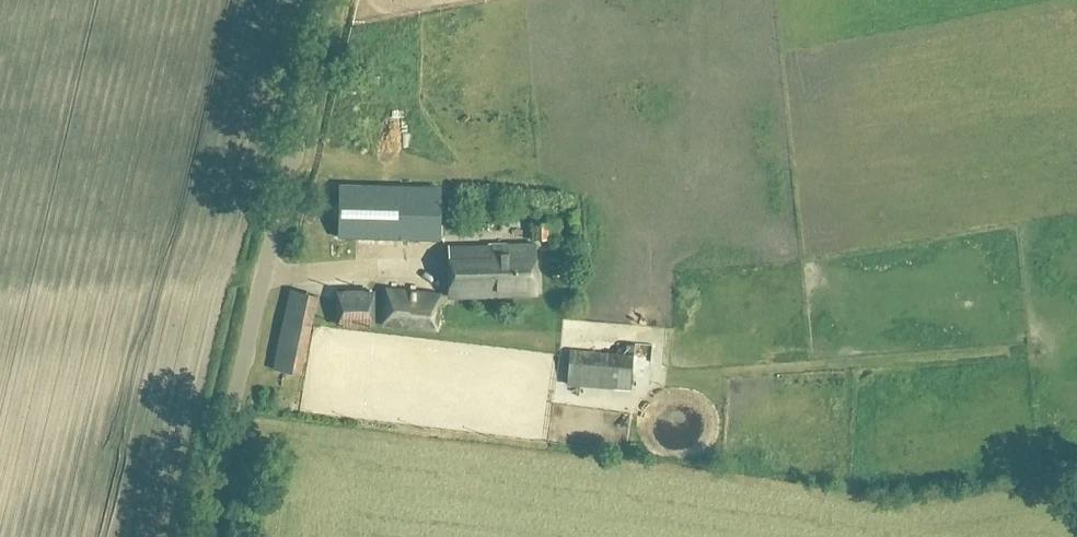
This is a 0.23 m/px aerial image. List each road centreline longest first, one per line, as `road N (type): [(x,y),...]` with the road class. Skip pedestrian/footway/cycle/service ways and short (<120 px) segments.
road 1 (unclassified): [(181,536),(208,404),(225,384),(321,0)]

